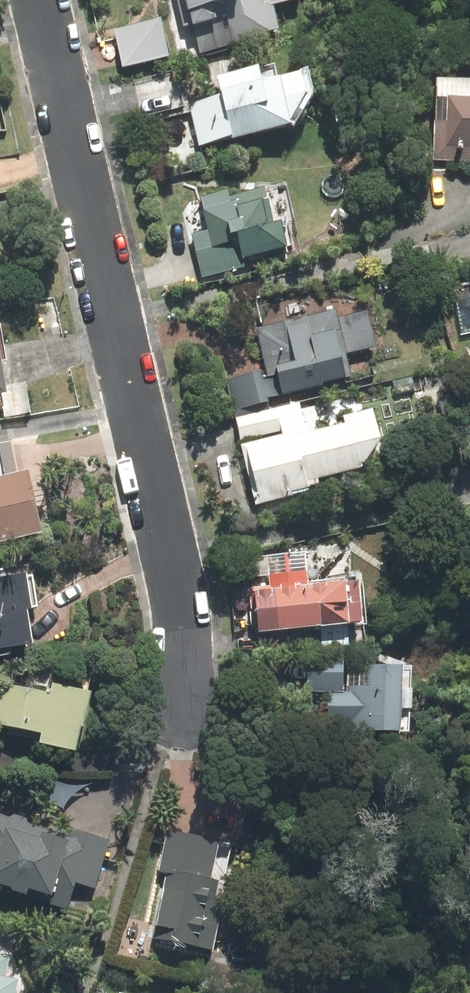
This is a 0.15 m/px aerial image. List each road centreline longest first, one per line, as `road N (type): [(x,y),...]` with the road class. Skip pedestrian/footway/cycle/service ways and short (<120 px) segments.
road 1 (residential): [(182,709),(179,601),(39,0)]

